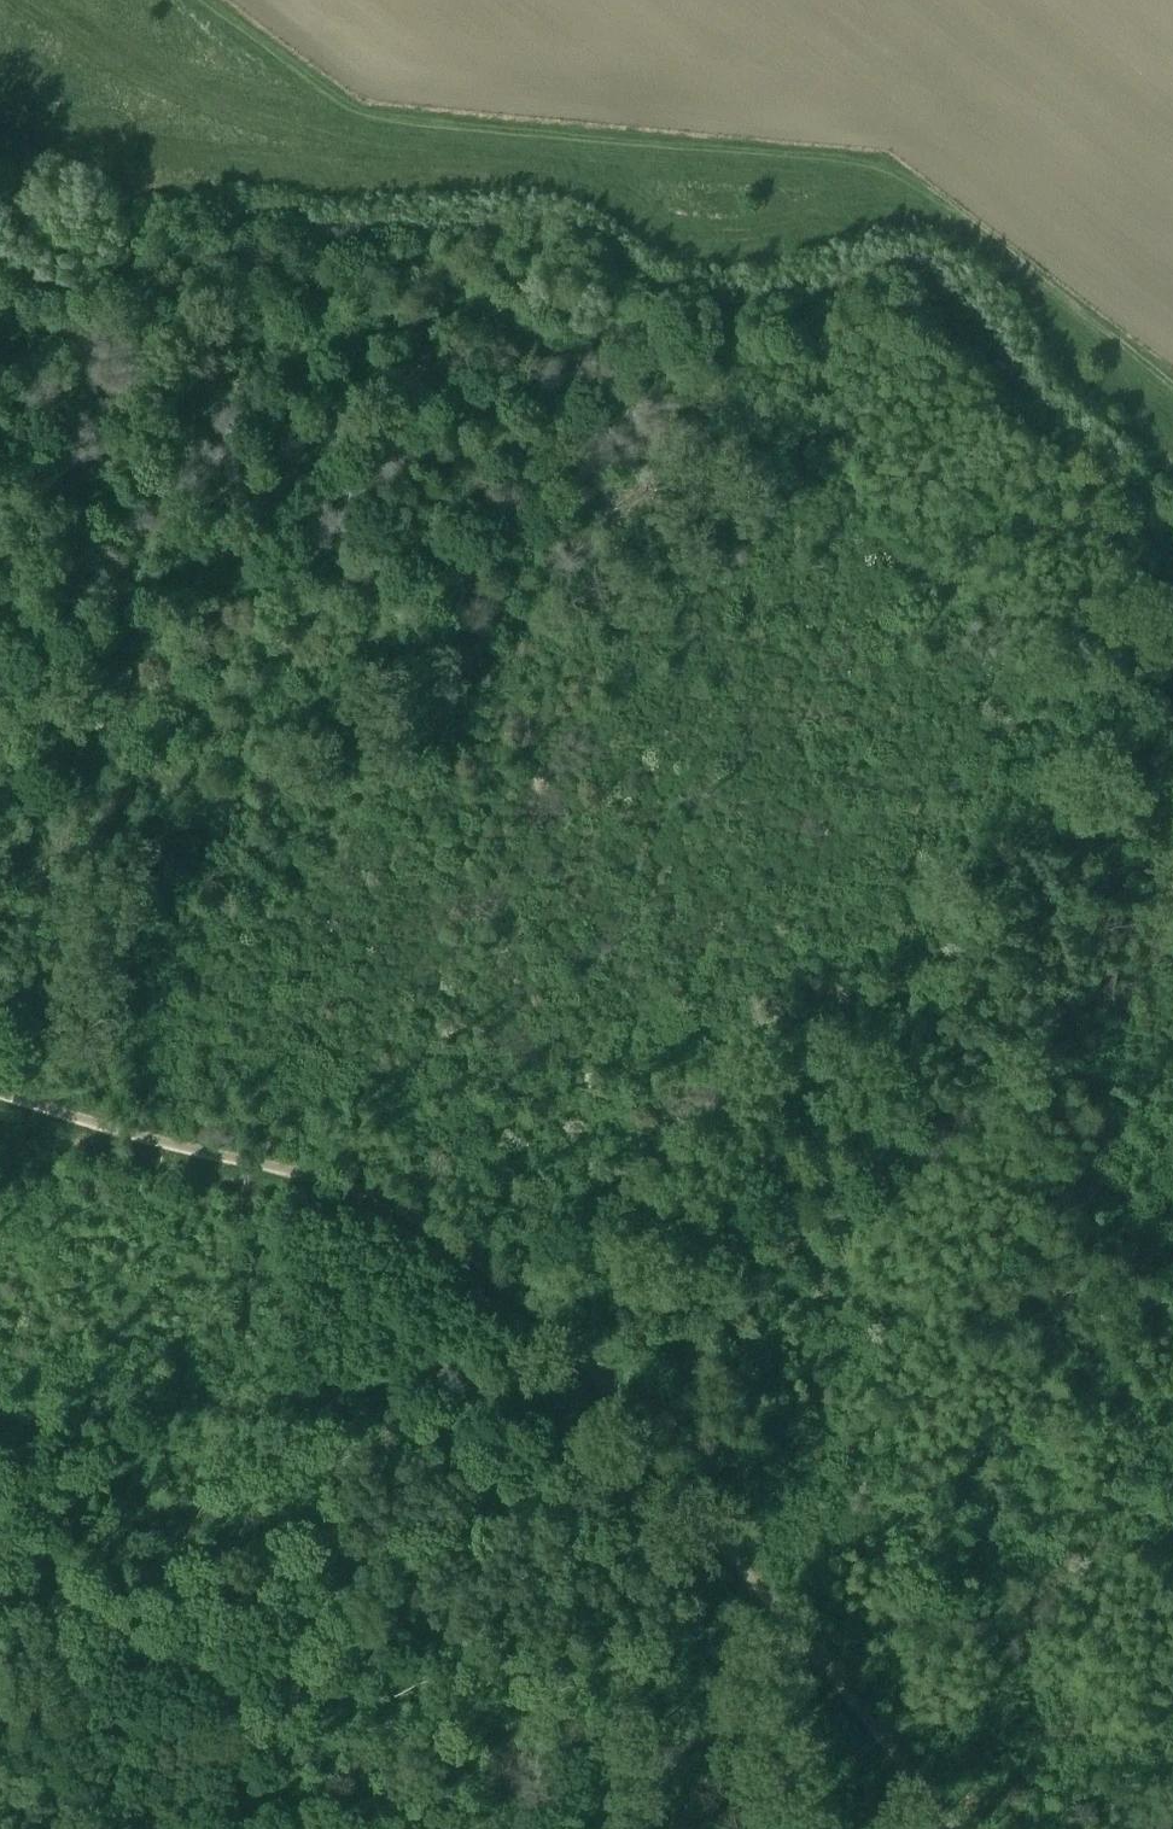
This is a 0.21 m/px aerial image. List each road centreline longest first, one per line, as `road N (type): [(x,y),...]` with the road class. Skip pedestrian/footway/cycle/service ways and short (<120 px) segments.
road 1 (unclassified): [(951,1828),(559,1334),(472,1258),(366,1194),(0,1094)]
road 2 (track): [(1172,402),(912,191),(850,162),(359,117),(281,72),(186,0)]

